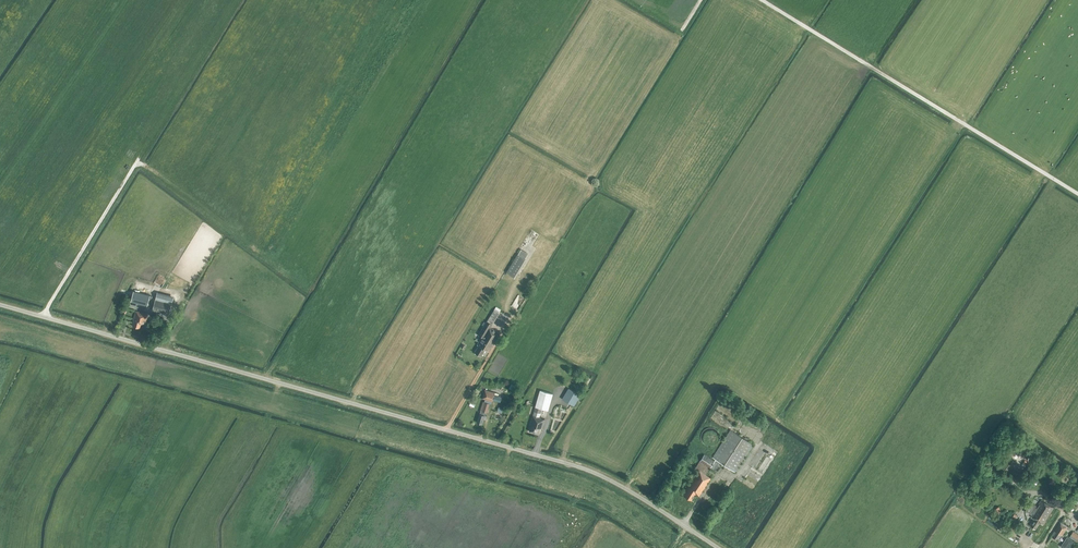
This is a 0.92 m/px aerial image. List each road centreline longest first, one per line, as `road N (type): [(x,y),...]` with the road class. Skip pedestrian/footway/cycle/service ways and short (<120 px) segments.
road 1 (unclassified): [(716,547),(619,485),(576,467),(0,305)]

